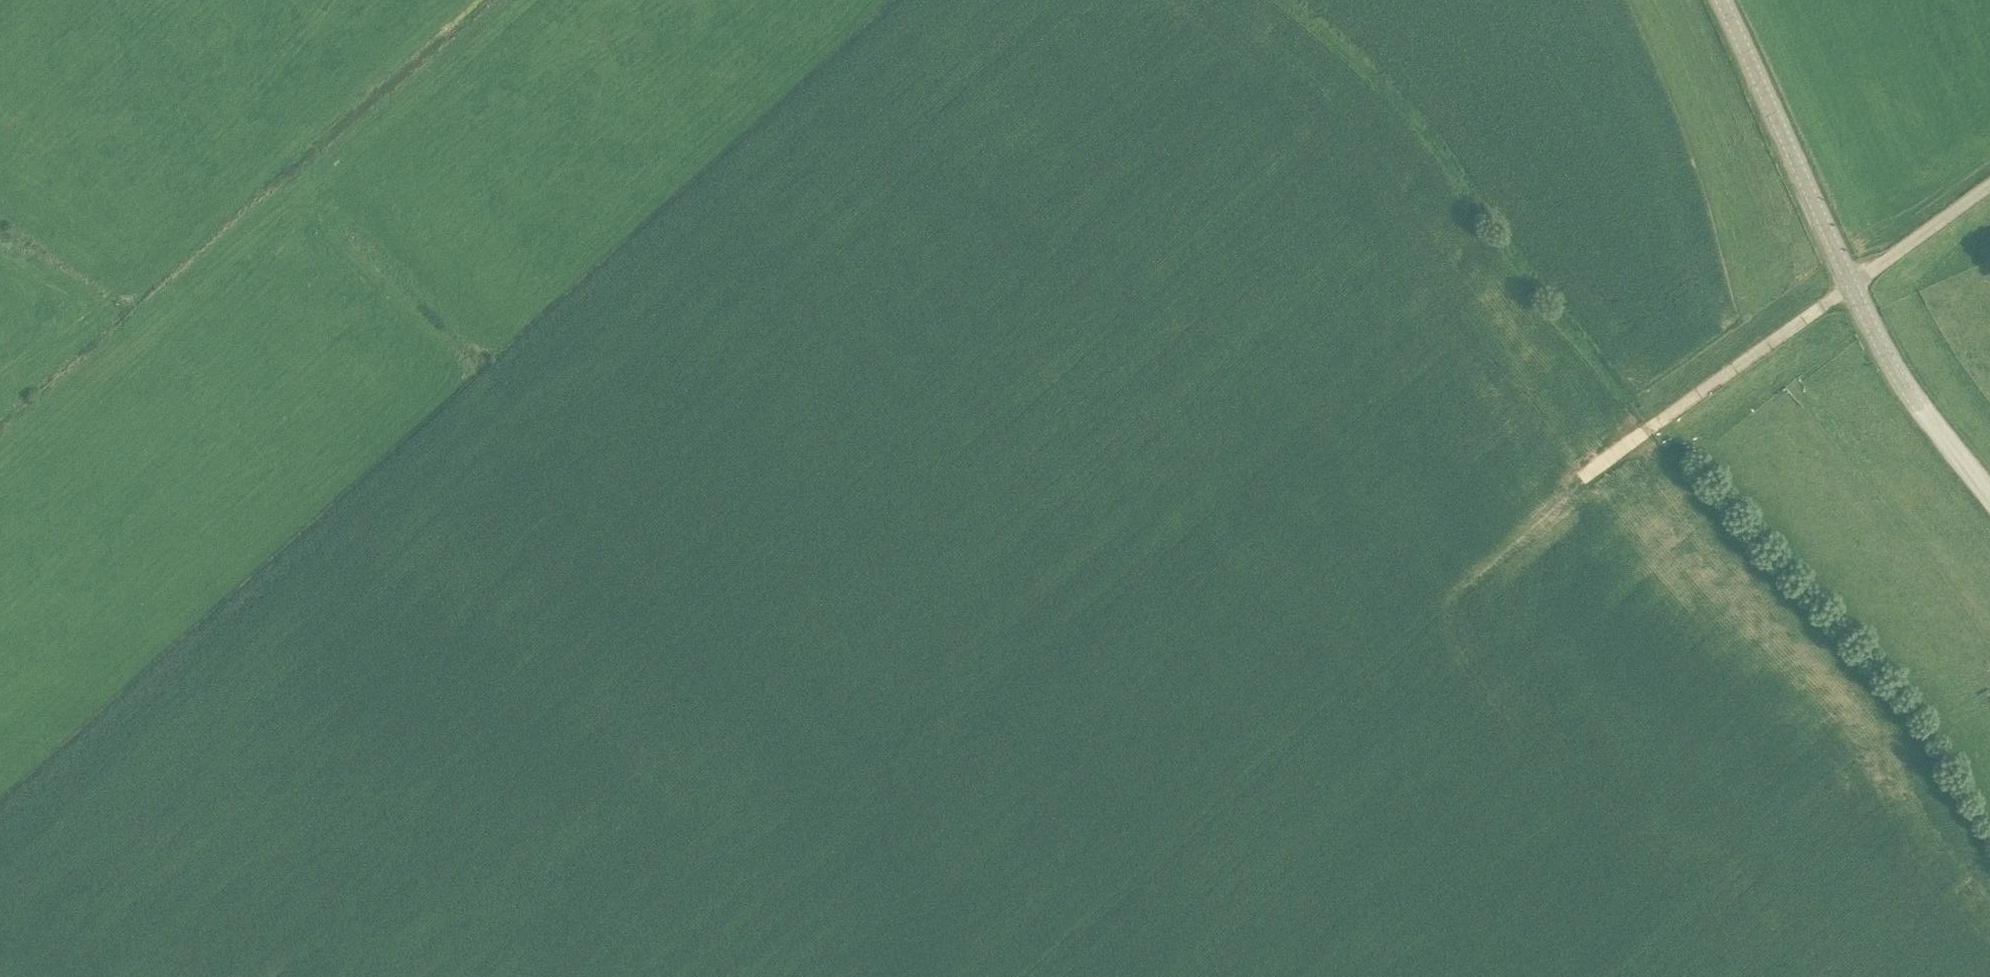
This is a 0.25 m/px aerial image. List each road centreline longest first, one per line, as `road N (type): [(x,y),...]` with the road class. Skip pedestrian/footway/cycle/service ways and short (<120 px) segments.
road 1 (track): [(1851,287),(1584,477)]
road 2 (tertiary): [(1851,287),(1719,0)]
road 3 (tertiary): [(1989,494),(1901,380),(1851,287)]
road 4 (unclassified): [(1851,287),(1989,185)]

